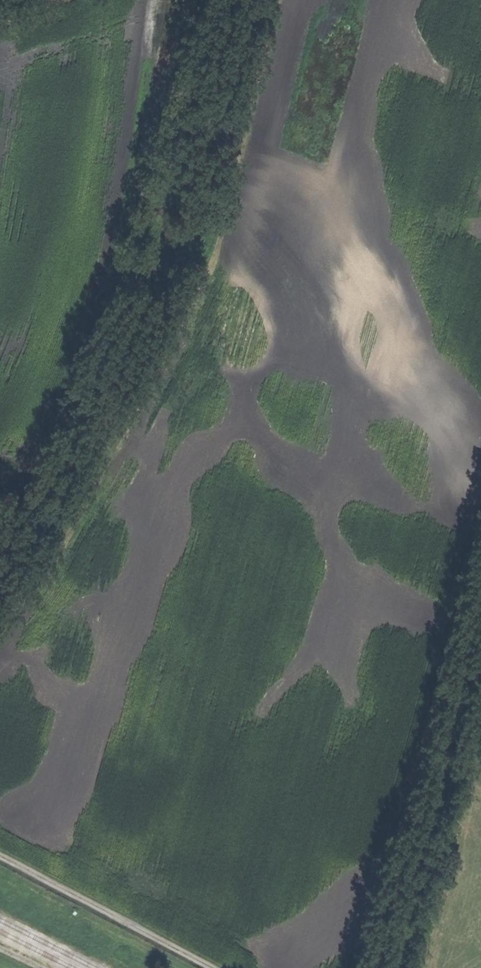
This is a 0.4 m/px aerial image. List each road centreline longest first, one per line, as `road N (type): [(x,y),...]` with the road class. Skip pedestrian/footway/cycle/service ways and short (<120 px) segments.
road 1 (track): [(210,967),(0,856)]

